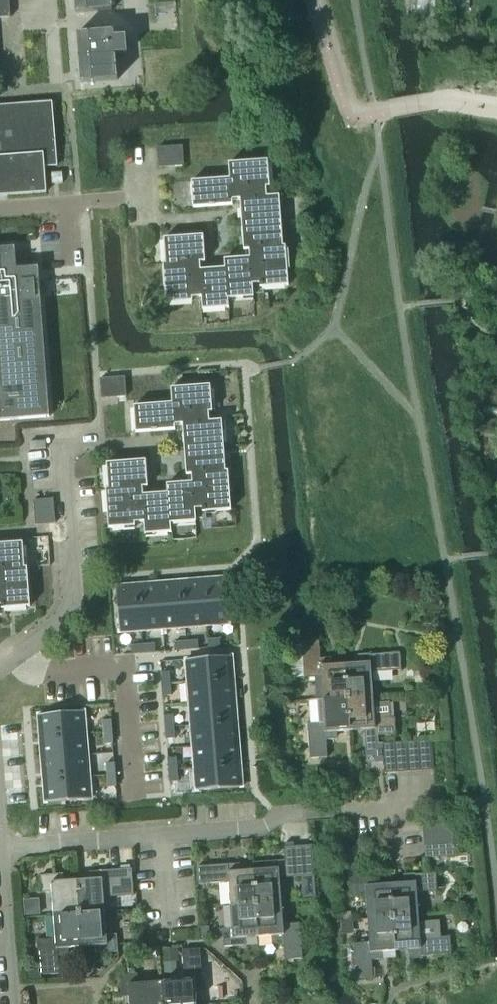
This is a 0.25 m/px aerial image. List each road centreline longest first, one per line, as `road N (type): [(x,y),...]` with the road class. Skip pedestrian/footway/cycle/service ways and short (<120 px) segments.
road 1 (residential): [(0,657),(72,605),(65,444),(101,438)]
road 2 (residential): [(13,1003),(1,838)]
road 3 (residential): [(1,838),(162,828)]
road 4 (residential): [(162,828),(288,822),(316,812)]
road 5 (residential): [(0,206),(151,195)]

